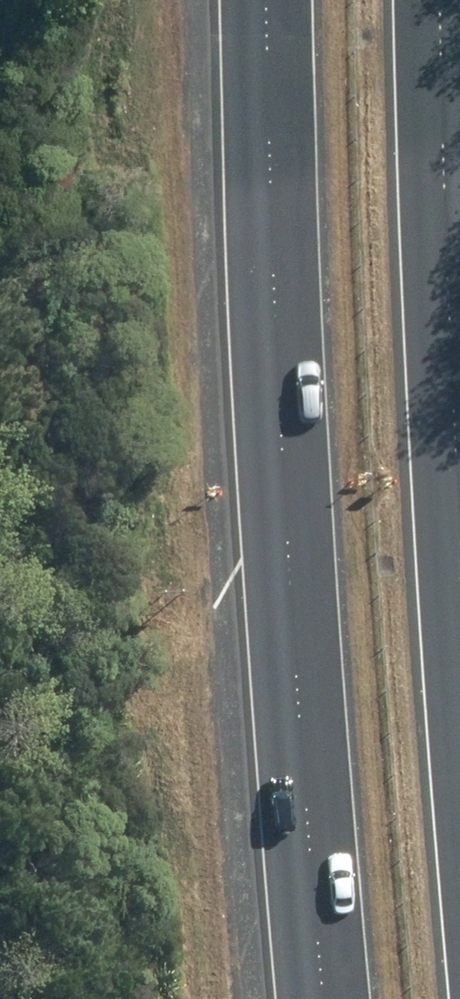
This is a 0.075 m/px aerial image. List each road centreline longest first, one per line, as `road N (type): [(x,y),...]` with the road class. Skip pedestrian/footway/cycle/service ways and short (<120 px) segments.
road 1 (motorway): [(319,998),(286,555),(267,0)]
road 2 (motorway): [(432,0),(430,118),(459,601)]

